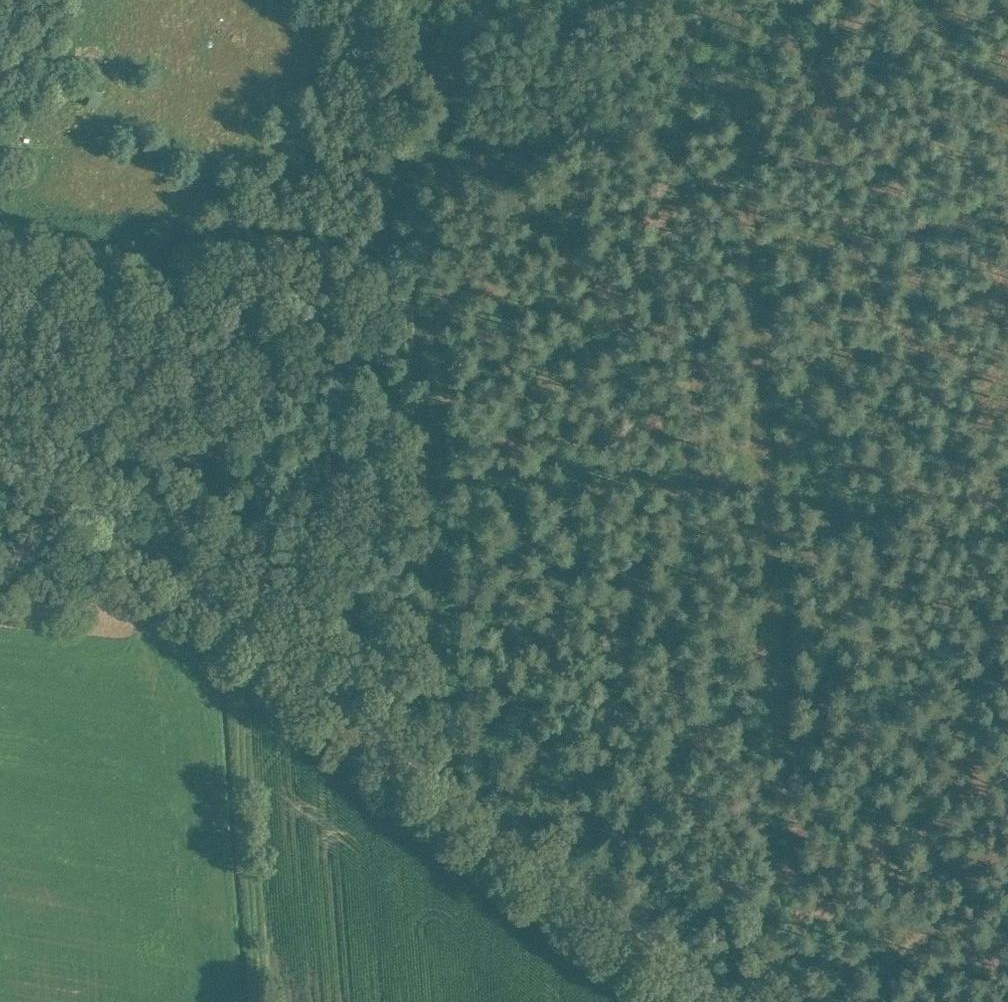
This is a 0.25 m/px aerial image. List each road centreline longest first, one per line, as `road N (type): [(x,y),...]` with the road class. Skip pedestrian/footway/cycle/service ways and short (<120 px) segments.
road 1 (tertiary): [(744,1001),(0,441)]

